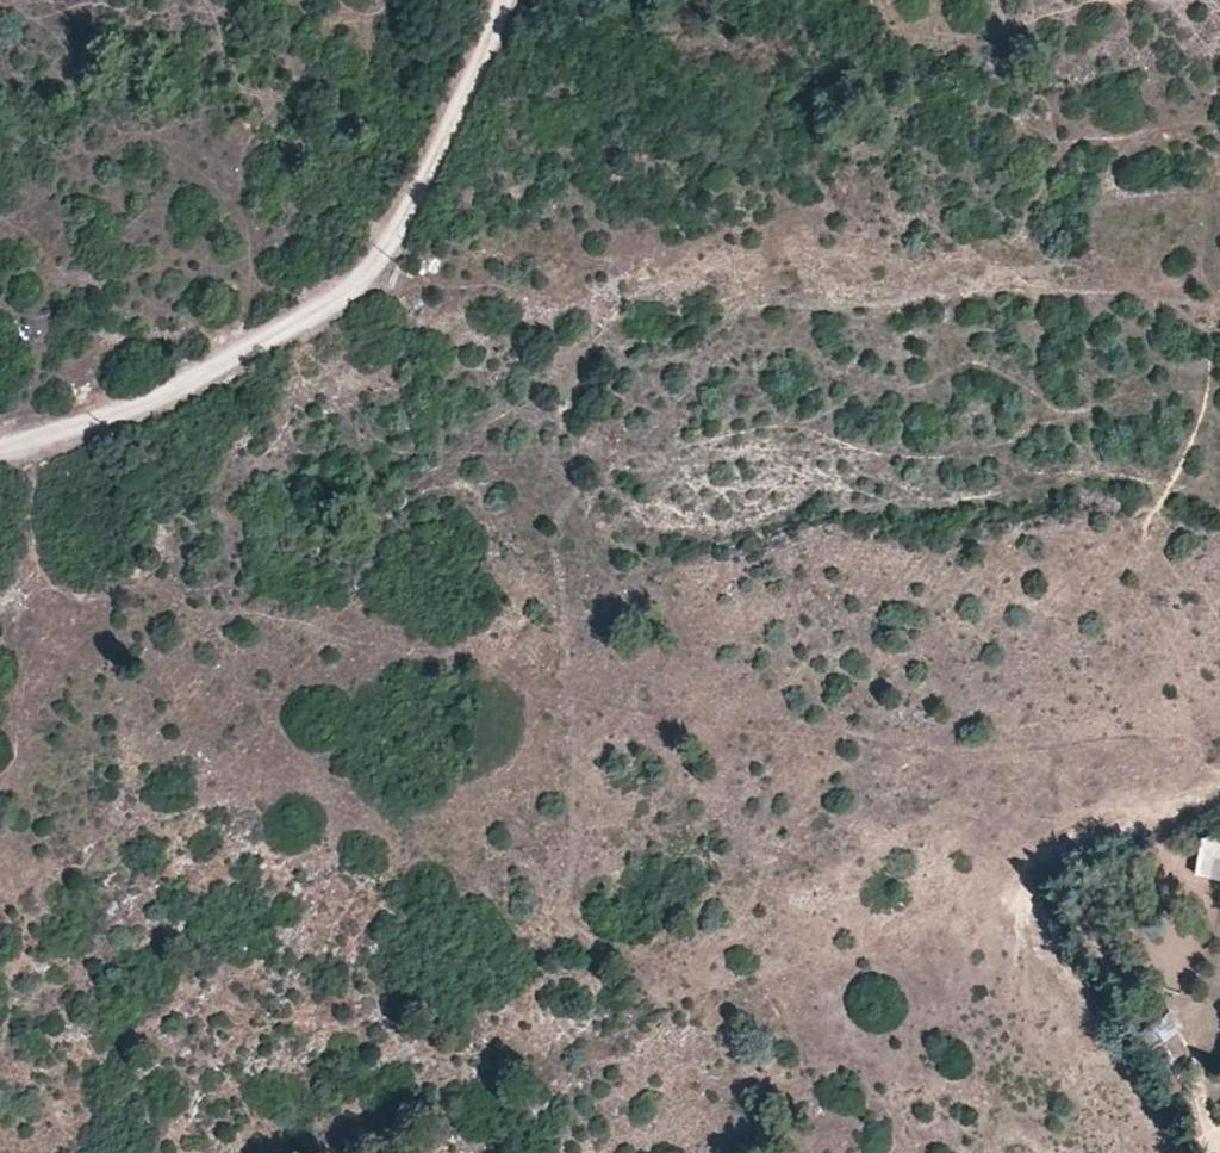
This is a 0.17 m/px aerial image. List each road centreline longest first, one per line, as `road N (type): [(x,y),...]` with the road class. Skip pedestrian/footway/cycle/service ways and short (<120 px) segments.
road 1 (unclassified): [(0,452),(118,414),(332,303),(362,279),(415,196),(502,0)]

